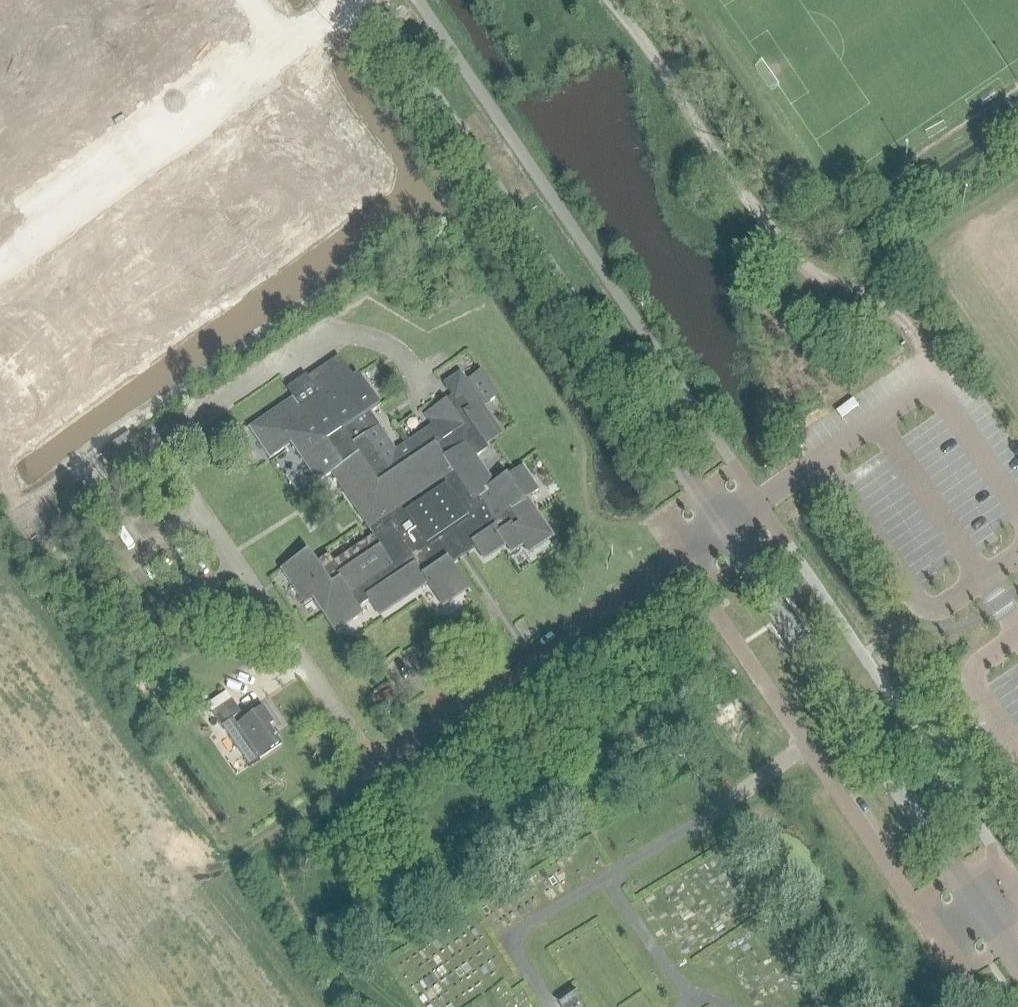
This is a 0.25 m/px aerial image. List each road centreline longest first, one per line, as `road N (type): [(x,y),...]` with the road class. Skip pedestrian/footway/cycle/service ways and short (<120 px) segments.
road 1 (tertiary): [(721,527),(361,0)]
road 2 (tertiary): [(1017,963),(721,527)]
road 3 (unclassified): [(329,798),(721,527)]
road 4 (residential): [(280,49),(0,253)]

